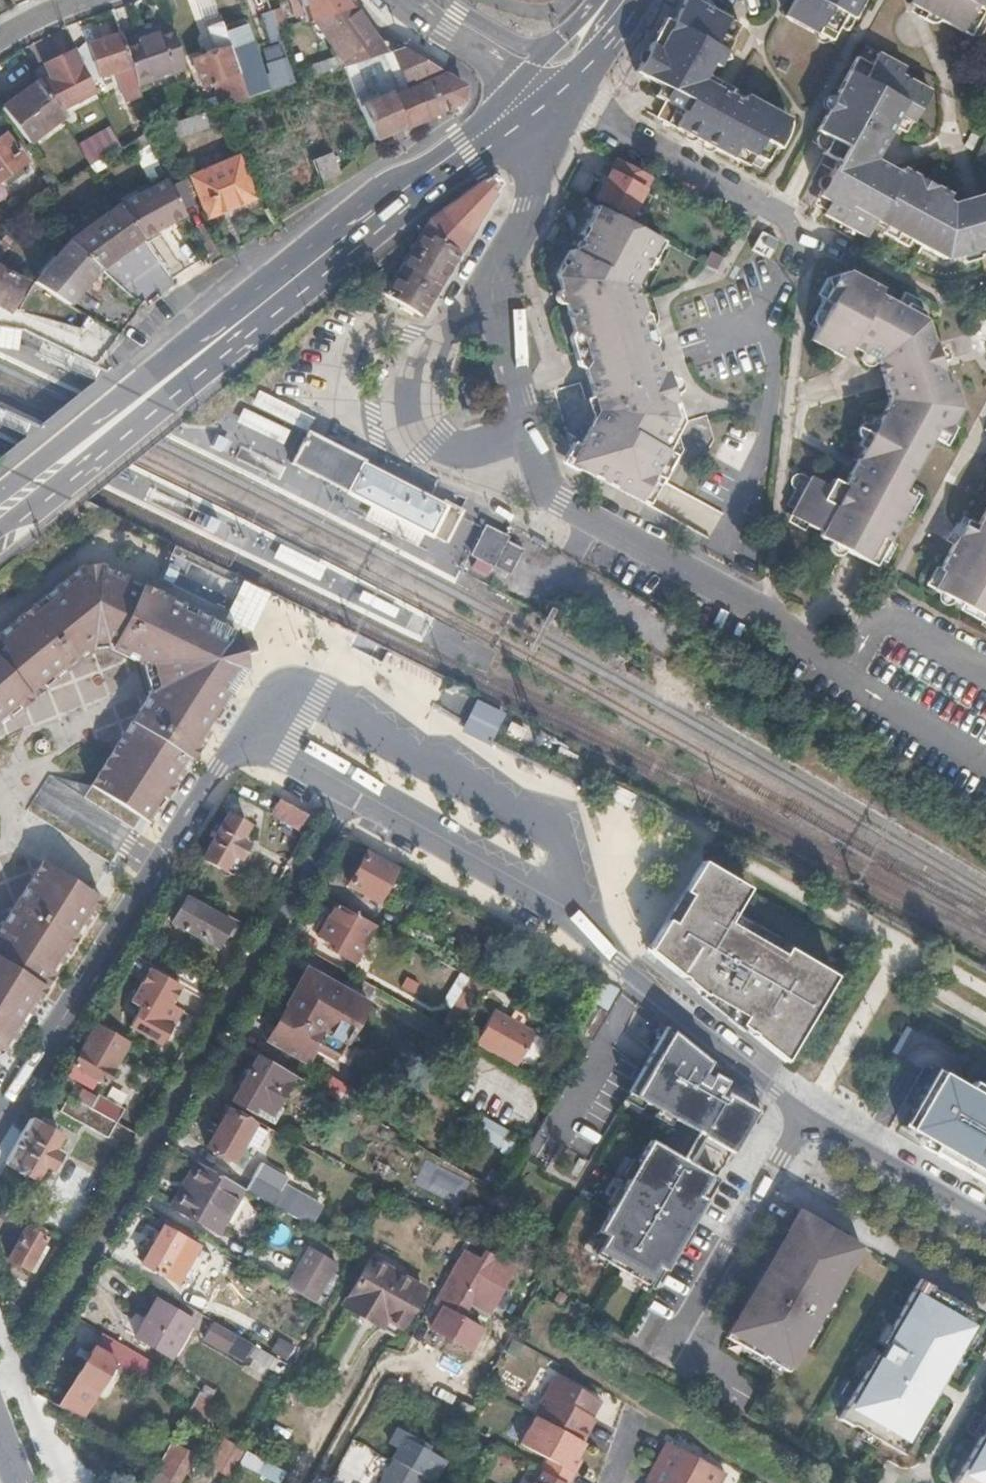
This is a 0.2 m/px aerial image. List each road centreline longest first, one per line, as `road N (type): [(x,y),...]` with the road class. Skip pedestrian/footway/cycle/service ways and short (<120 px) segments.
road 1 (residential): [(803,1118),(643,985),(567,909),(249,744),(233,745),(216,765),(0,1118)]
road 2 (residential): [(769,618),(561,502),(543,481),(491,285),(535,168),(515,105)]
road 3 (primary): [(0,523),(261,304)]
road 4 (primary): [(261,304),(515,105)]
road 5 (primary): [(261,304),(129,389),(0,487)]
road 6 (residential): [(536,85),(783,216),(789,230)]
road 7 (residential): [(985,1303),(769,1177)]
road 8 (residential): [(985,1222),(803,1118)]
road 9 (residential): [(769,1177),(669,1349)]
road 10 (residential): [(400,0),(536,85)]
road 11 (residential): [(985,1367),(923,1482)]

